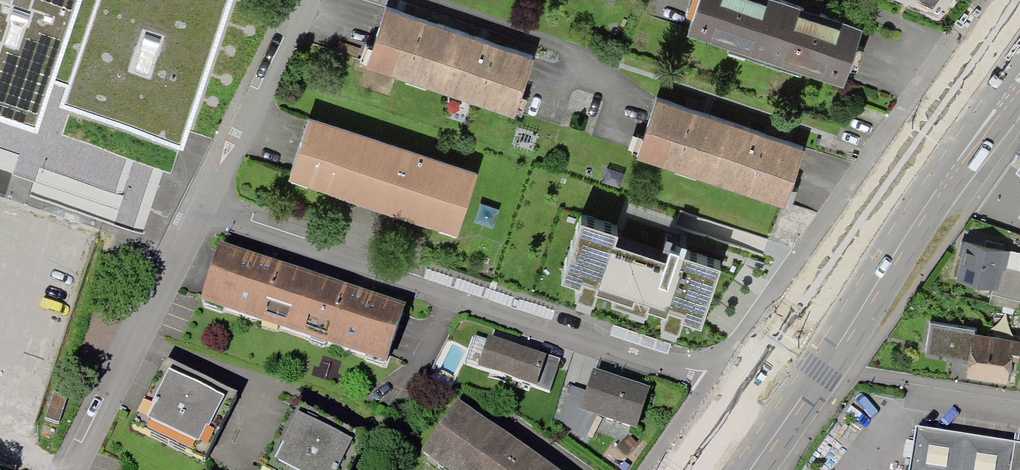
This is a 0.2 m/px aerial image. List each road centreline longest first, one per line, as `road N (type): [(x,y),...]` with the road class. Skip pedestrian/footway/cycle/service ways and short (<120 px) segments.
road 1 (residential): [(199,207),(710,374)]
road 2 (primary): [(748,469),(1019,80)]
road 3 (residential): [(977,0),(710,374)]
road 4 (residential): [(78,469),(199,207)]
road 5 (residential): [(199,207),(304,0)]

